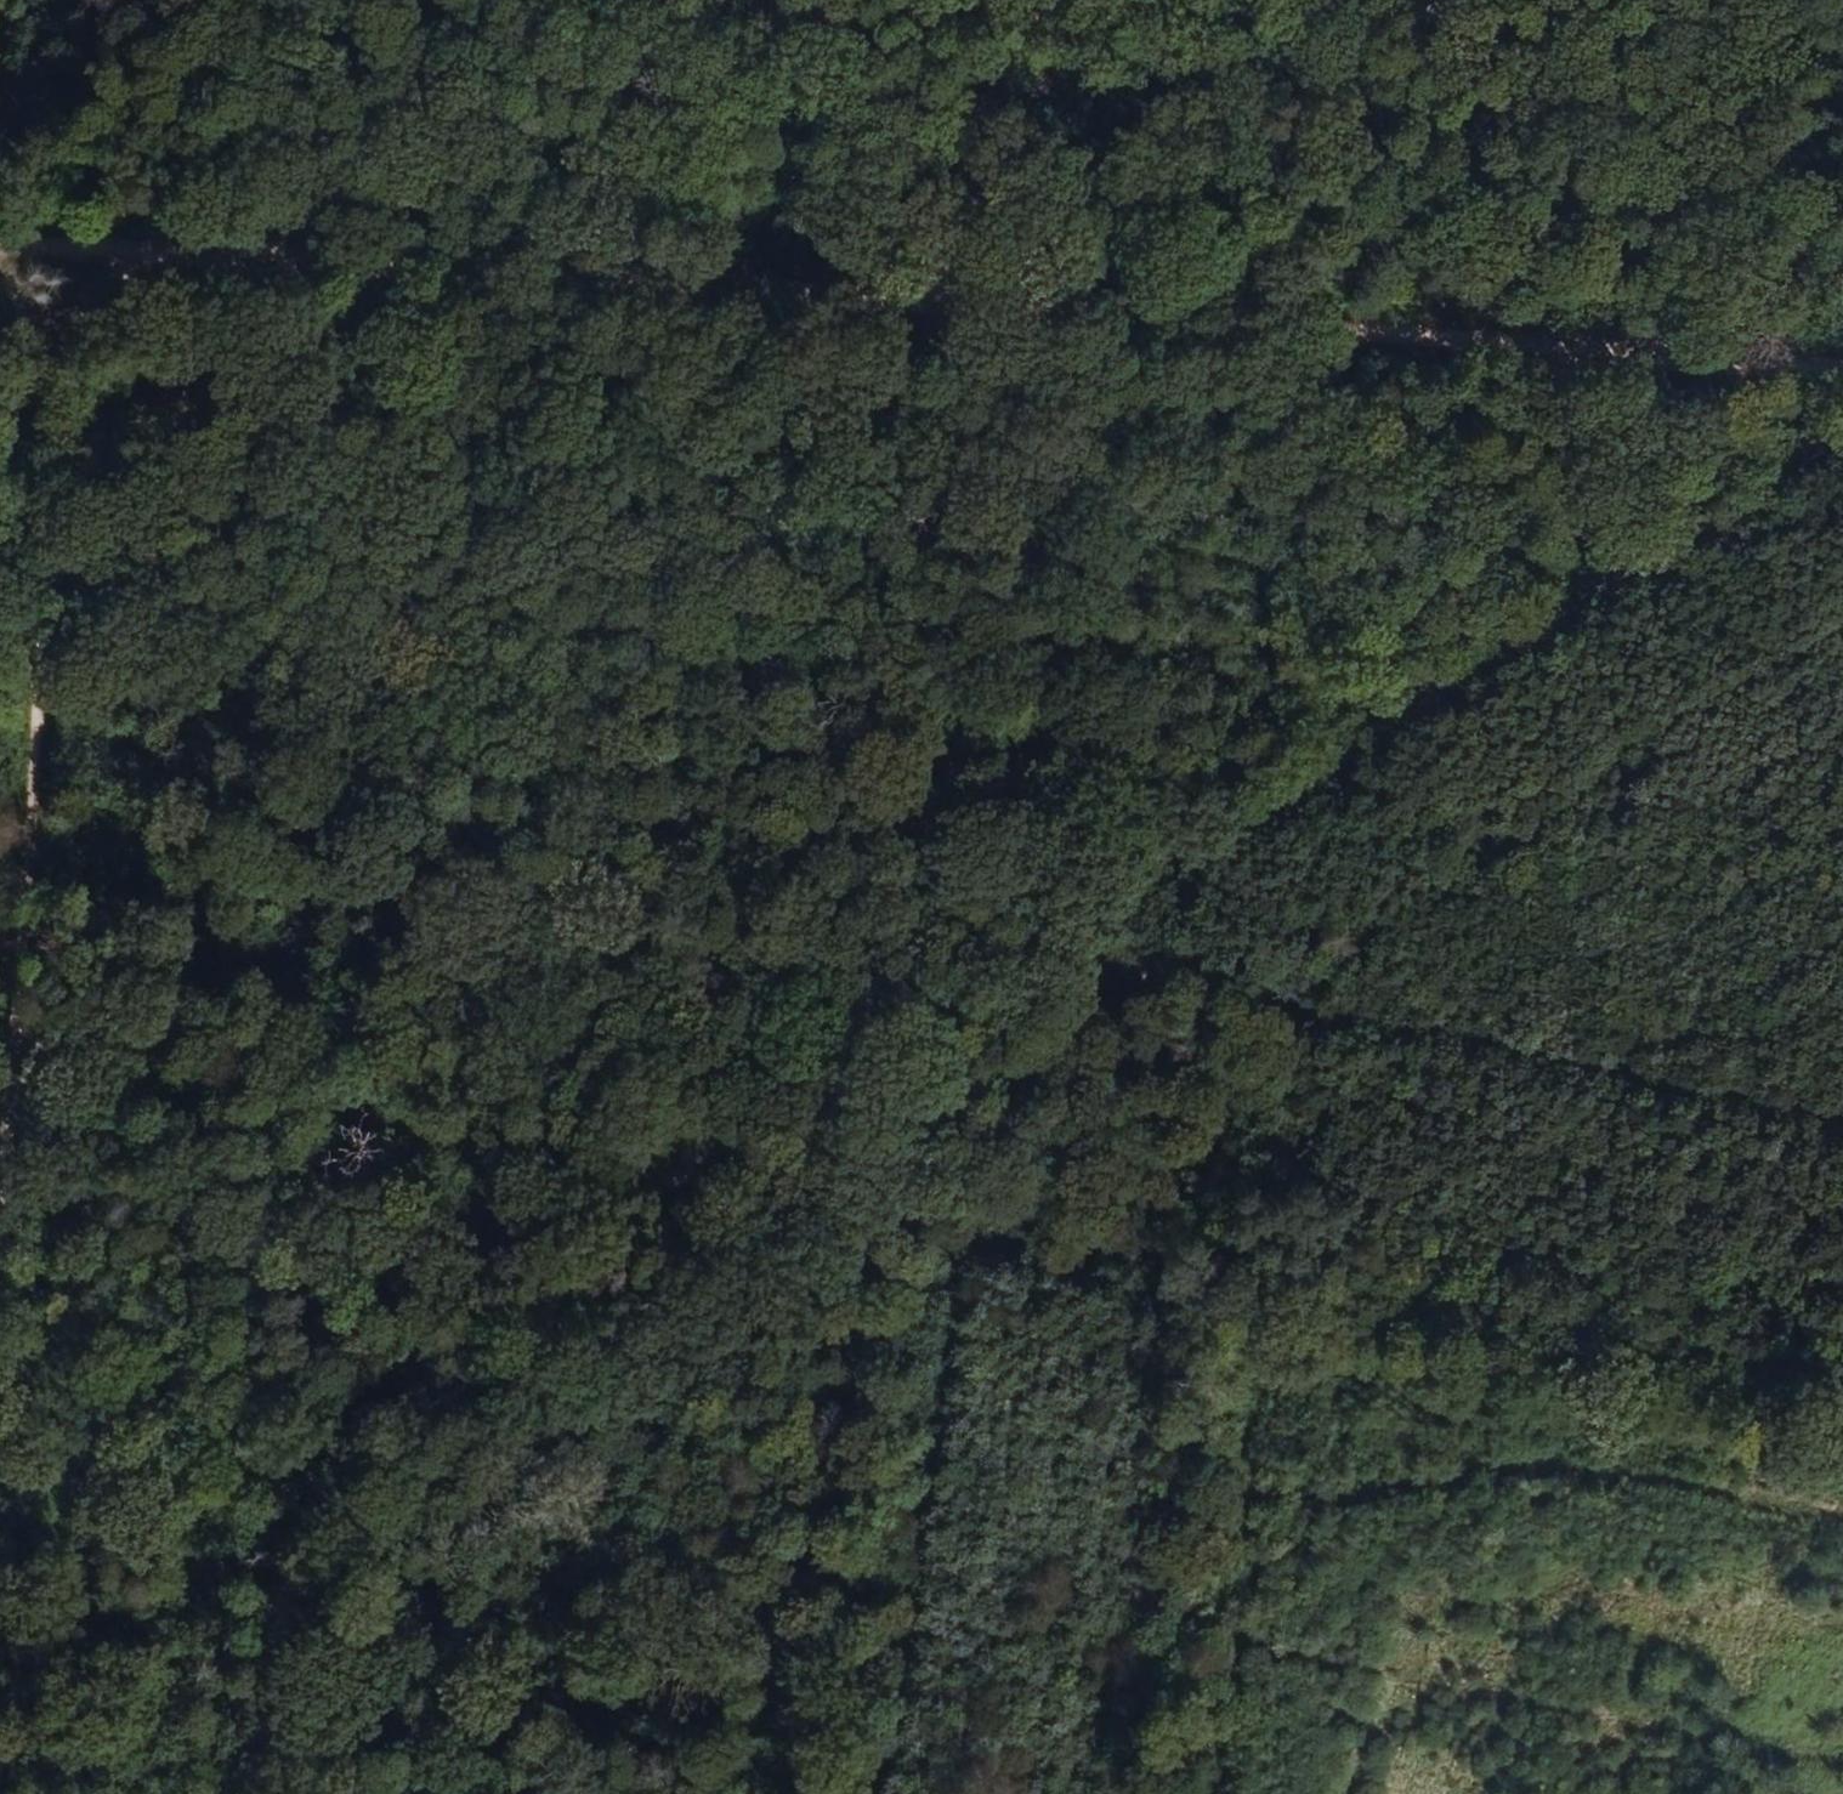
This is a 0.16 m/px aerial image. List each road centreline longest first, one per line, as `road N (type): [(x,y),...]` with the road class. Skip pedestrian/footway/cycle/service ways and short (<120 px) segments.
road 1 (track): [(186,238),(1584,330),(1842,359)]
road 2 (track): [(0,1184),(64,356)]
road 3 (track): [(0,229),(186,238)]
road 4 (track): [(186,238),(64,356)]

